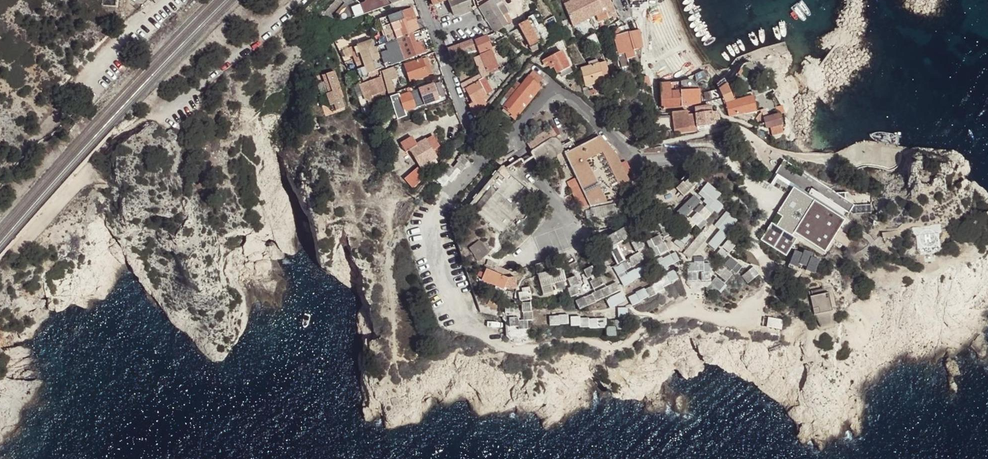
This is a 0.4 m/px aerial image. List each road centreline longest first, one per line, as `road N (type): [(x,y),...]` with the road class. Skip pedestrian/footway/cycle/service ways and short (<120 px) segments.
road 1 (unclassified): [(297,0),(162,113)]
road 2 (unclassified): [(422,0),(472,134)]
road 3 (unclassified): [(68,101),(162,0)]

